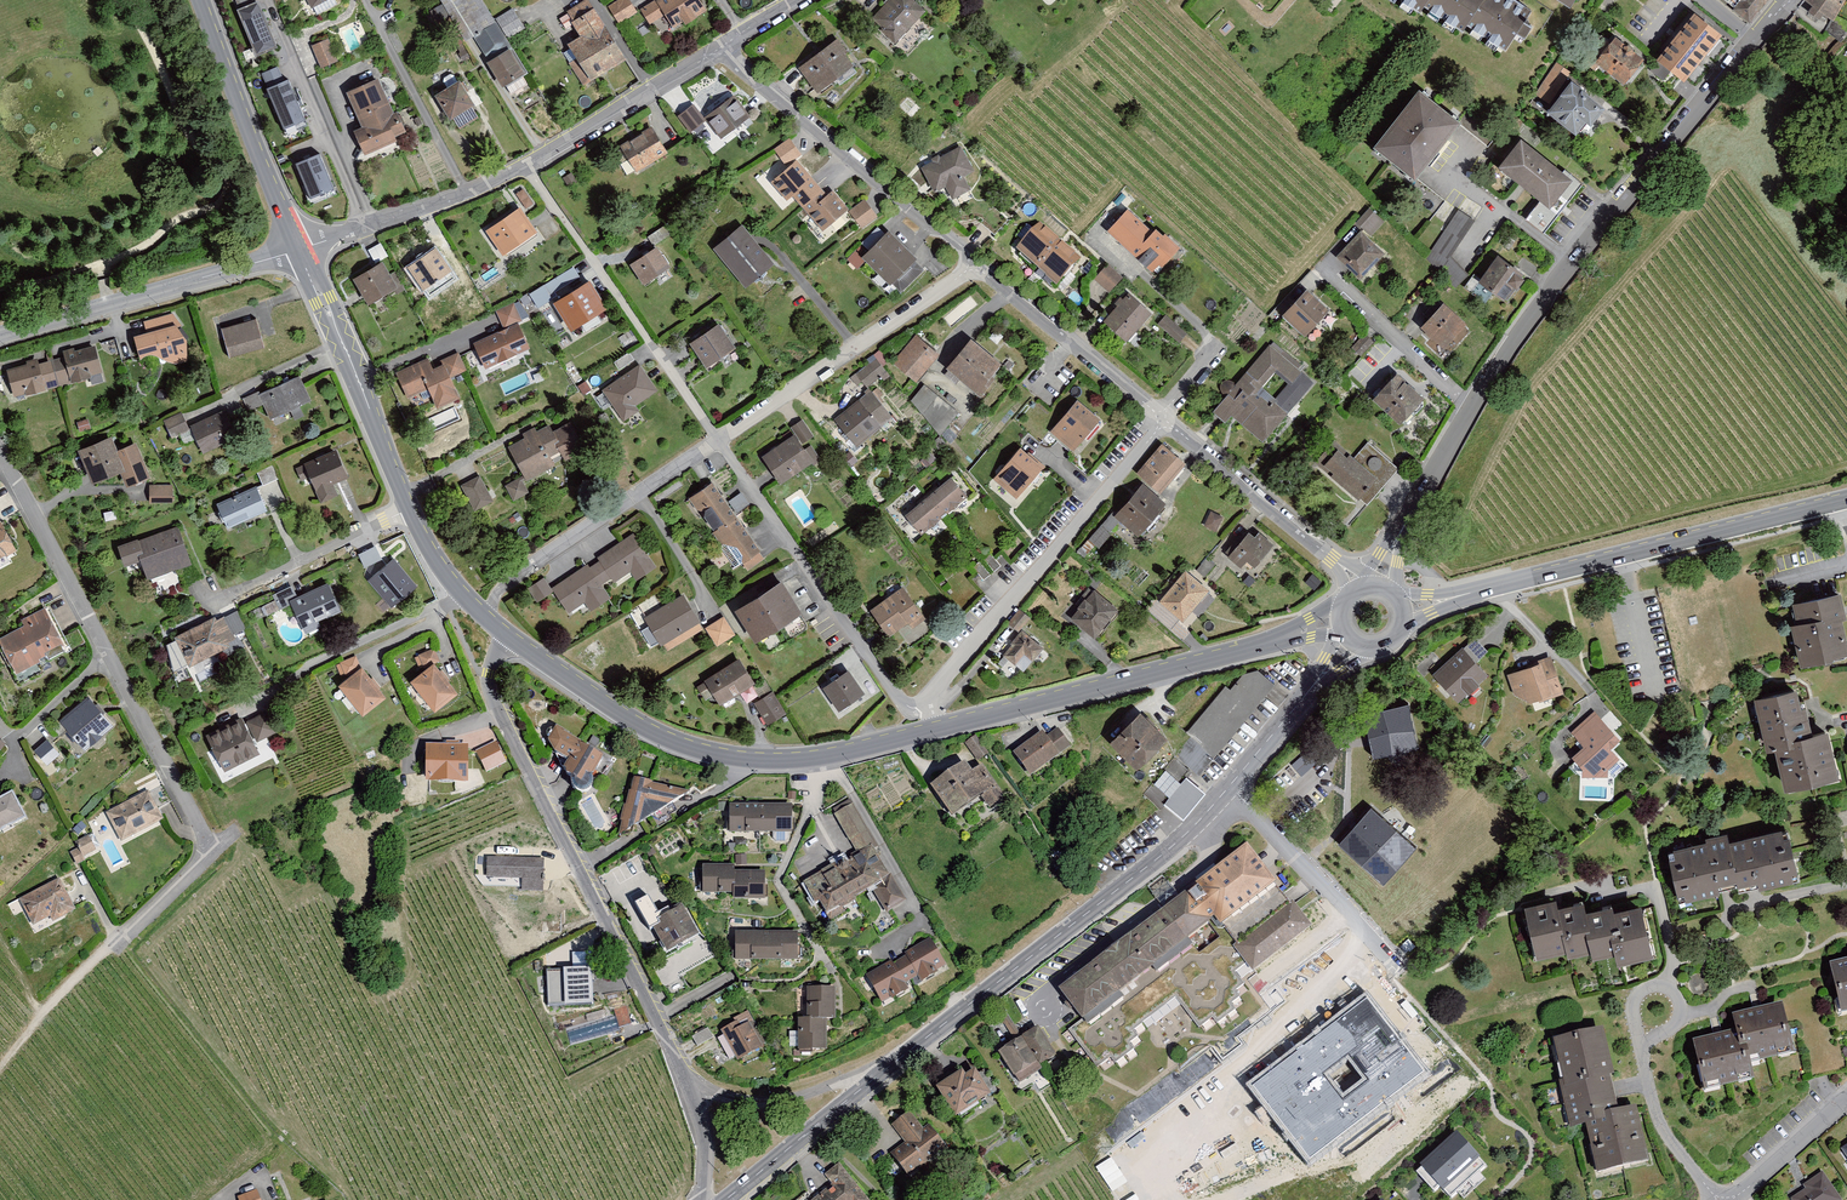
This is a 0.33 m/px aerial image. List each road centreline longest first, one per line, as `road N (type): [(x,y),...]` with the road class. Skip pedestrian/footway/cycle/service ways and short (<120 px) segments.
road 1 (secondary): [(1776,0),(1531,306),(1407,515)]
road 2 (tertiary): [(685,1080),(493,700),(490,674),(508,638)]
road 3 (secondary): [(1230,786),(1165,853),(875,1078)]
road 4 (residential): [(0,450),(212,849)]
road 5 (secondary): [(1471,593),(1845,499)]
road 6 (residential): [(927,701),(1164,421)]
road 7 (residential): [(718,438),(900,700),(927,701)]
road 8 (tertiary): [(812,759),(743,759),(668,739),(508,638)]
road 9 (residential): [(524,164),(718,438)]
road 10 (residential): [(977,265),(721,49)]
road 11 (tertiary): [(1245,651),(935,729)]
road 12 (residential): [(977,265),(718,438)]
road 13 (tertiary): [(0,335),(299,249)]
road 14 (tertiary): [(410,510),(299,249)]
road 15 (tertiary): [(299,249),(200,0)]
road 16 (residential): [(1356,590),(1345,571),(1164,421)]
road 17 (residential): [(1230,786),(1398,965)]
road 18 (residential): [(1164,421),(977,265)]
road 19 (residential): [(814,775),(846,785),(920,916),(874,952)]
road 20 (residential): [(299,249),(524,164)]
road 21 (residential): [(718,438),(523,569)]
road 22 (residential): [(524,164),(721,49)]
road 23 (residential): [(410,510),(206,607)]
road 24 (residential): [(814,775),(813,801),(779,880),(831,969)]
road 25 (unclassified): [(875,1078),(778,1102),(745,1101),(685,1080)]
road 26 (secondary): [(1360,642),(1230,786)]
road 27 (secondary): [(875,1078),(724,1199)]
road 28 (residential): [(1721,1199),(1669,1141),(1643,1053)]
road 29 (track): [(0,1074),(110,951)]
road 30 (residential): [(1846,1099),(1739,1199)]
road 31 (residential): [(212,849),(110,951)]
road 32 (tertiary): [(482,615),(442,569),(410,510)]
road 33 (tertiary): [(935,729),(812,759)]
road 34 (residential): [(1643,1053),(1673,1023),(1677,1002),(1662,988),(1648,988),(1634,1012)]
road 35 (tertiary): [(702,1199),(705,1144),(685,1080)]

